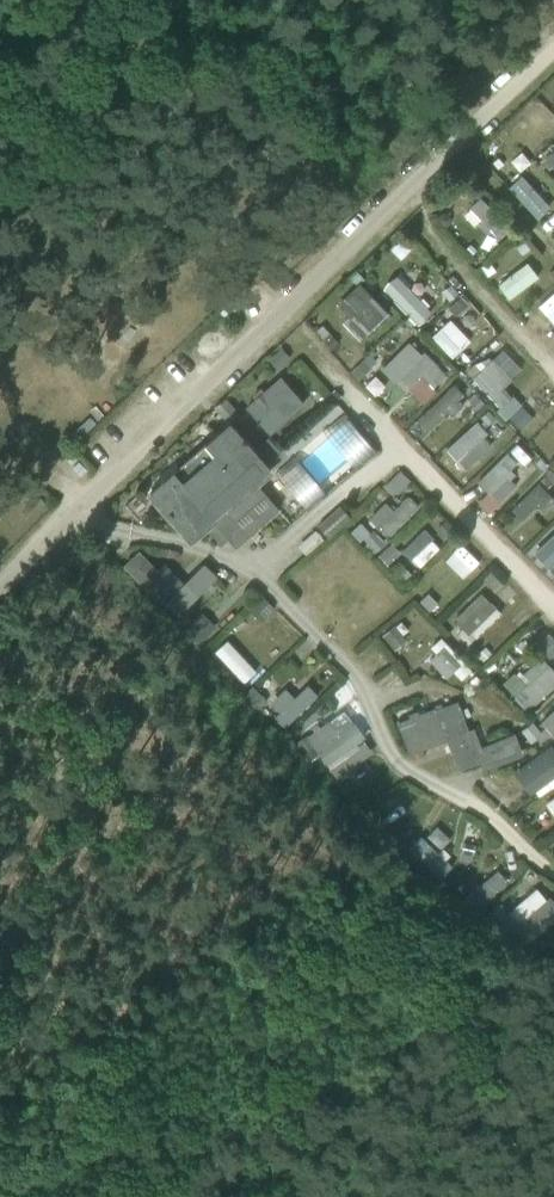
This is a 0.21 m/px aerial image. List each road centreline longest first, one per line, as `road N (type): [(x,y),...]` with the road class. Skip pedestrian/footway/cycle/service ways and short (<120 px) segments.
road 1 (unclassified): [(0,590),(553,51)]
road 2 (track): [(136,1196),(513,974)]

